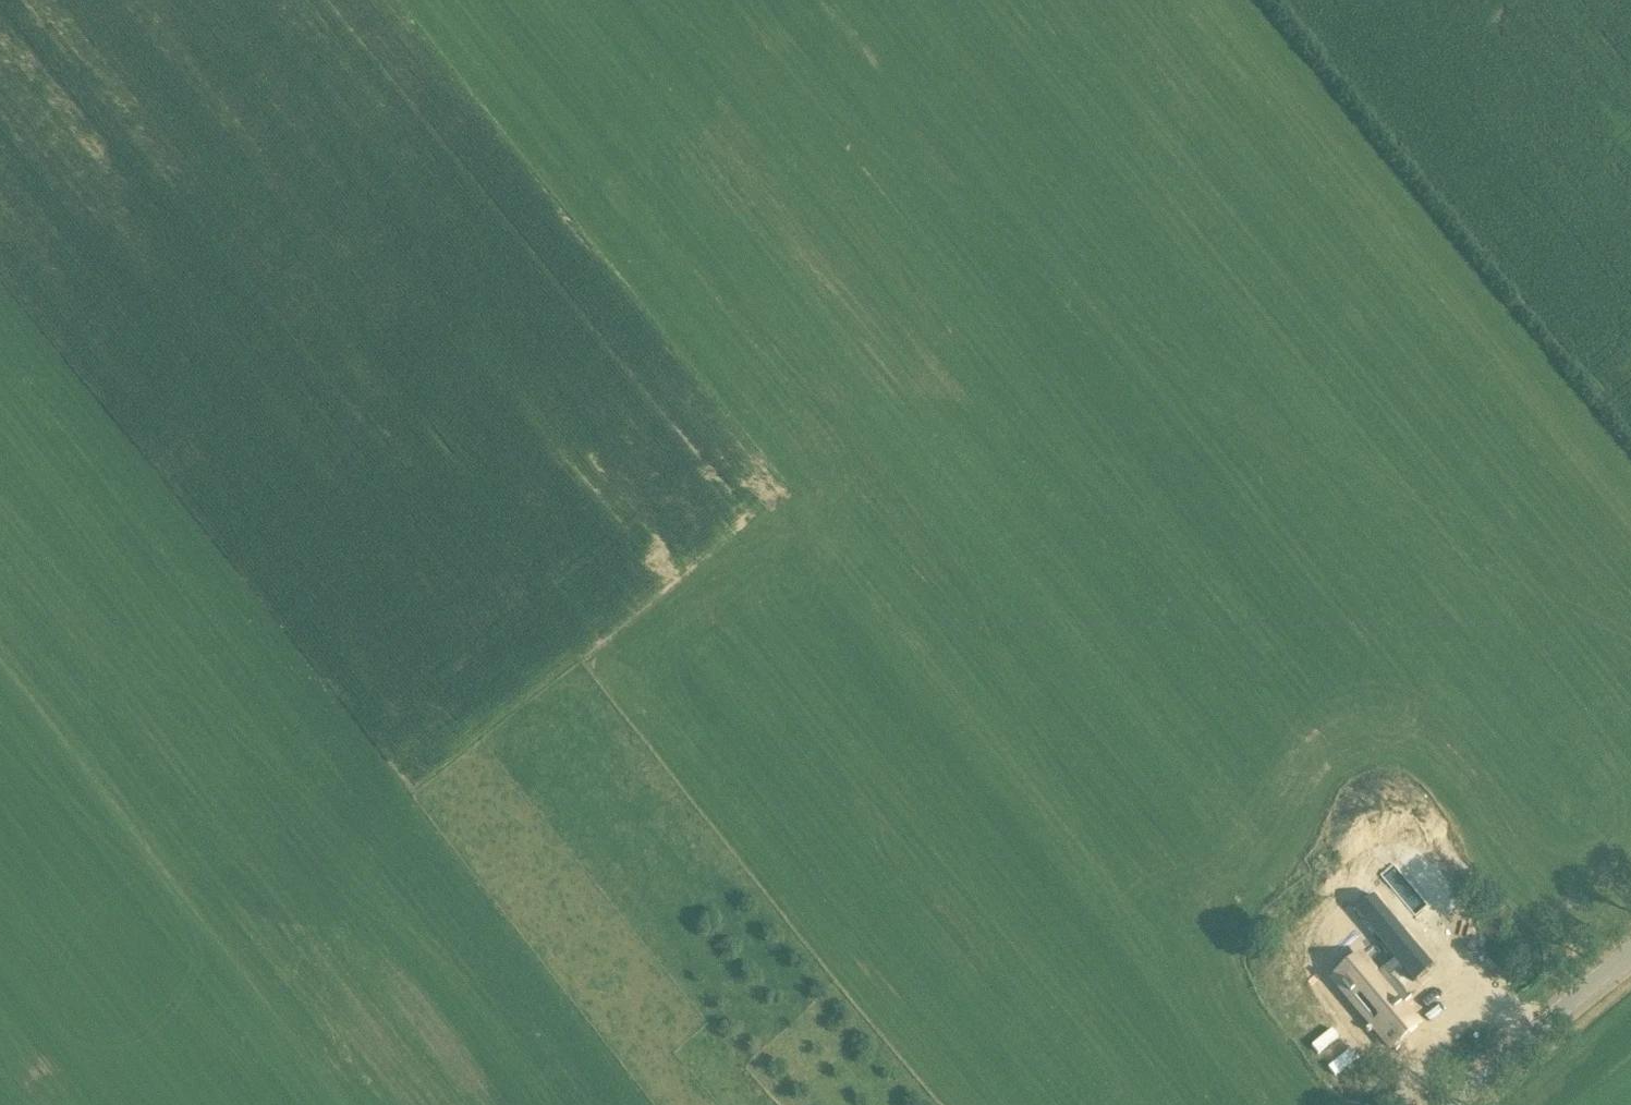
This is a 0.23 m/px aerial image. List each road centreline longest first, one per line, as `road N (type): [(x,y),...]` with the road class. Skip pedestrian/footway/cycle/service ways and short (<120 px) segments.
road 1 (secondary): [(1451,1104),(1630,952)]

